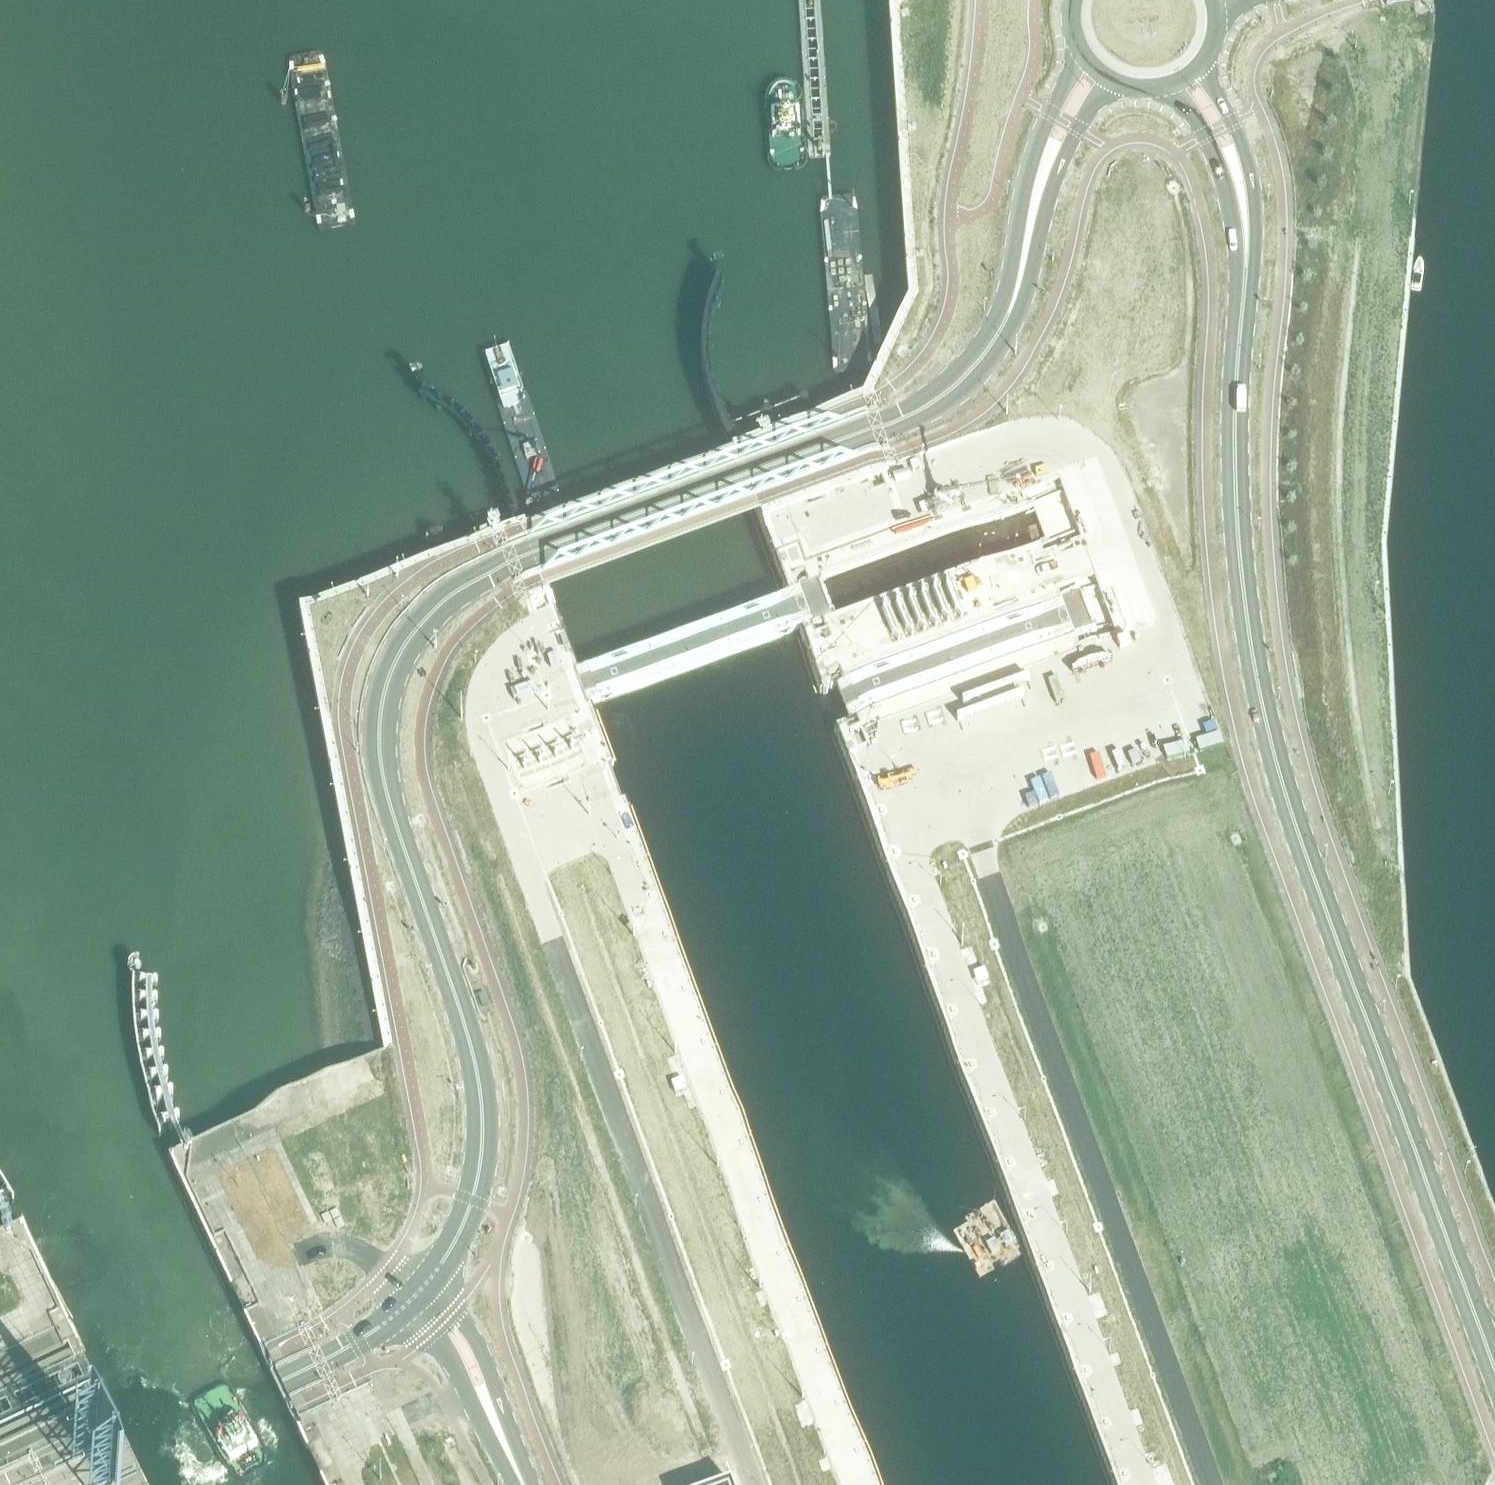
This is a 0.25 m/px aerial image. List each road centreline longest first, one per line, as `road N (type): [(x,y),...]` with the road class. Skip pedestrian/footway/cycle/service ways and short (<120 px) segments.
road 1 (secondary): [(1043,181),(1012,311),(988,363),(926,421),(484,592),(405,668),(383,733),(386,782),(474,1058),(485,1121),(468,1199),(414,1293)]
road 2 (secondary): [(1241,198),(1235,486),(1245,616),(1264,710),(1303,845),(1494,1368)]
road 3 (secondary): [(55,1484),(281,1377)]
road 4 (secondary): [(495,1423),(483,1352),(444,1301),(414,1293)]
road 5 (secondary): [(414,1293),(363,1337),(281,1377)]
road 6 (secondary): [(414,1293),(429,1333),(495,1423)]
road 7 (secondary): [(1241,198),(1244,148),(1207,75)]
road 8 (secondary): [(1082,61),(1039,150),(1043,181)]
road 9 (secondary): [(1180,95),(1241,198)]

